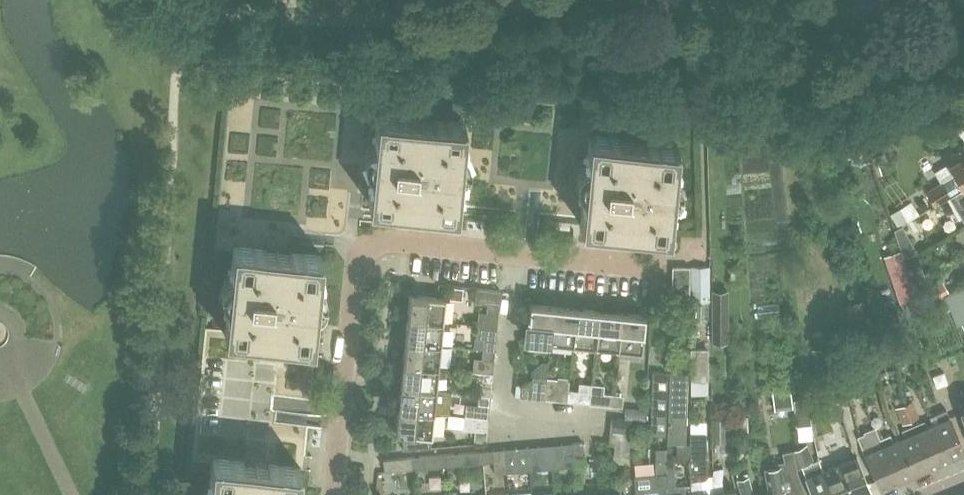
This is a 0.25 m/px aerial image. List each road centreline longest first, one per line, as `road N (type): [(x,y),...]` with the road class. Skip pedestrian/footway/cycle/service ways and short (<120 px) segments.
road 1 (unclassified): [(334,494),(357,274),(374,249),(405,244),(652,268)]

